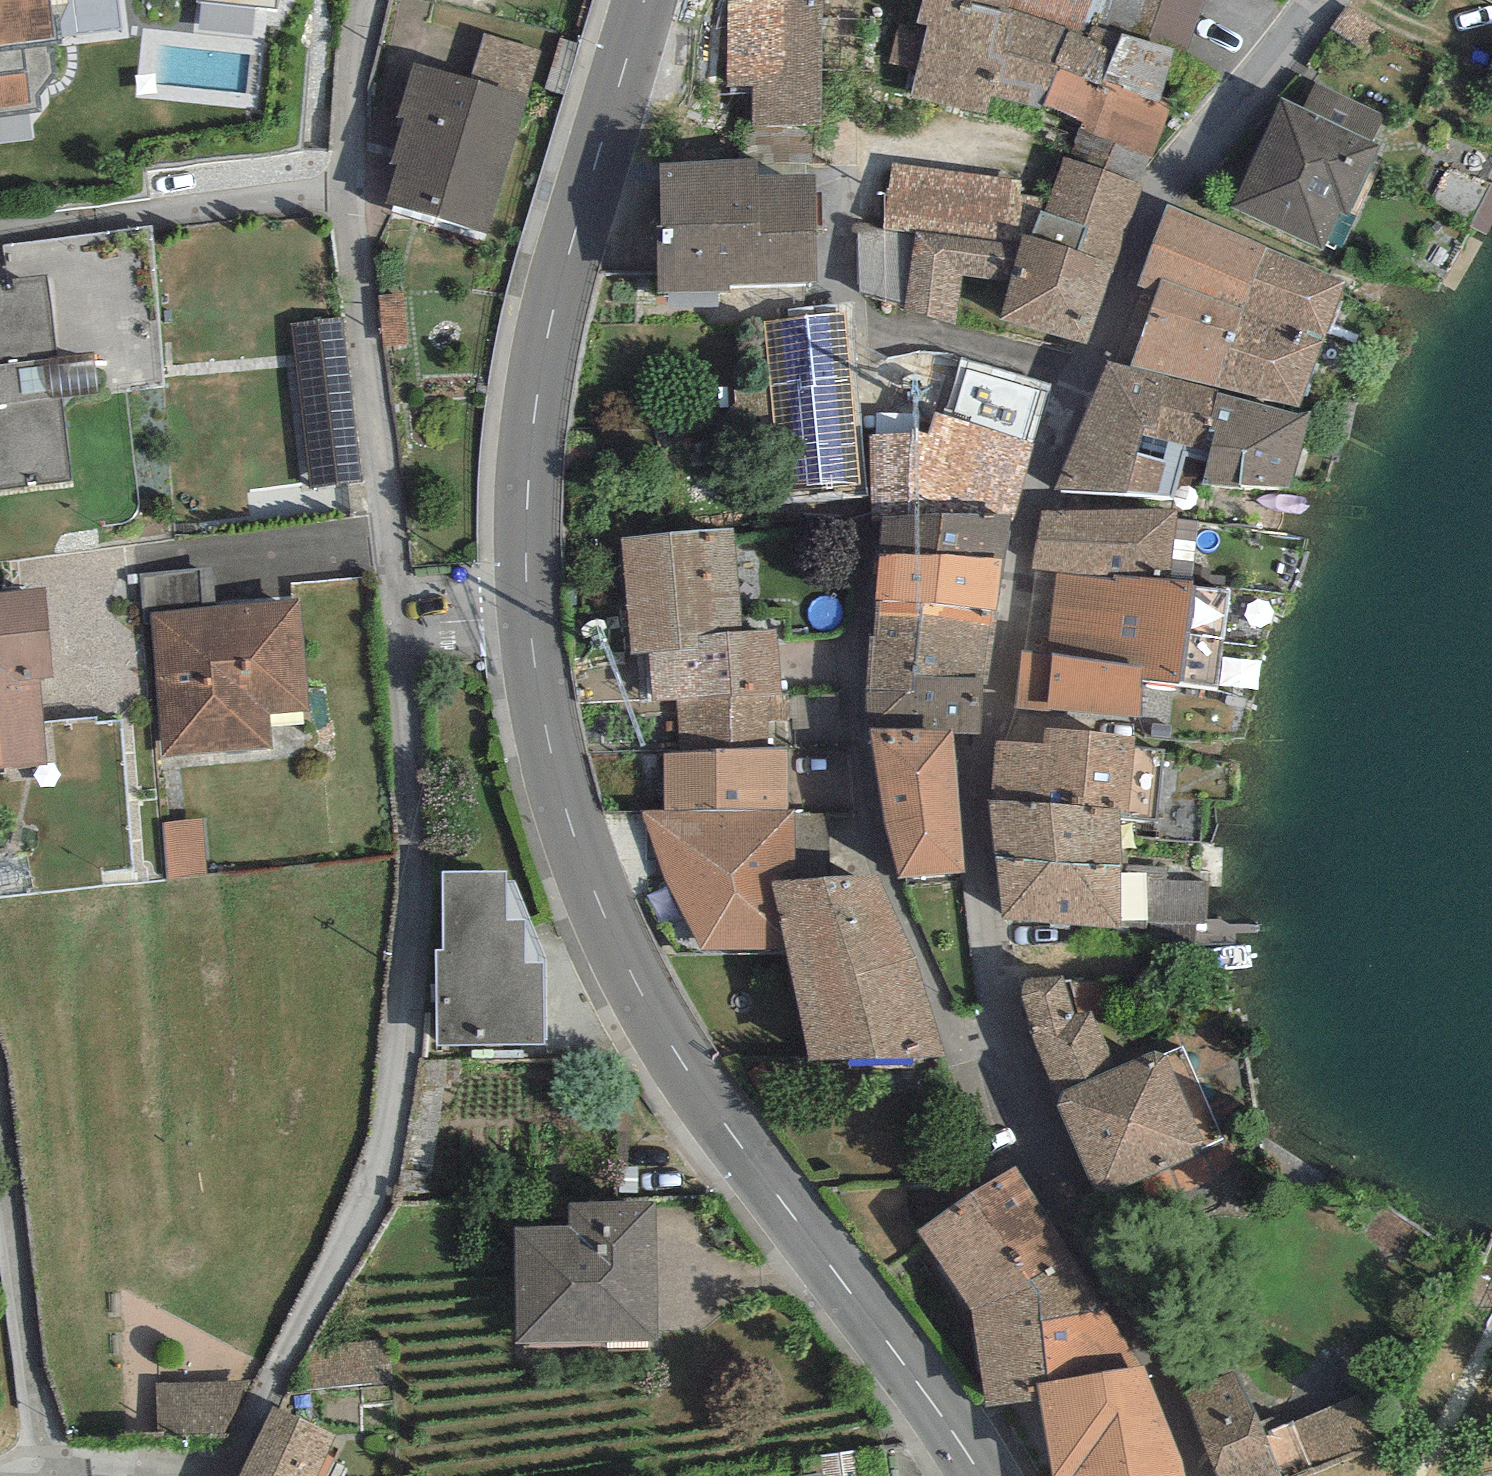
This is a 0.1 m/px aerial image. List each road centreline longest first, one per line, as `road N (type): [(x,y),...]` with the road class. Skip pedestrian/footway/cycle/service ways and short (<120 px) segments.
road 1 (residential): [(1208,1475),(982,1034),(981,756),(1046,460),(1169,179),(1320,19),(1329,0)]
road 2 (tertiary): [(982,1475),(725,1123),(623,958),(572,826),(529,616)]
road 3 (residential): [(403,625),(416,894),(383,1157),(240,1444),(214,1461),(150,1473)]
road 4 (tertiary): [(529,616),(526,486),(543,360),(646,0)]
road 5 (residential): [(403,625),(350,192),(350,115),(366,0)]
road 6 (residential): [(49,1475),(0,1114)]
road 7 (residential): [(529,616),(403,625)]

